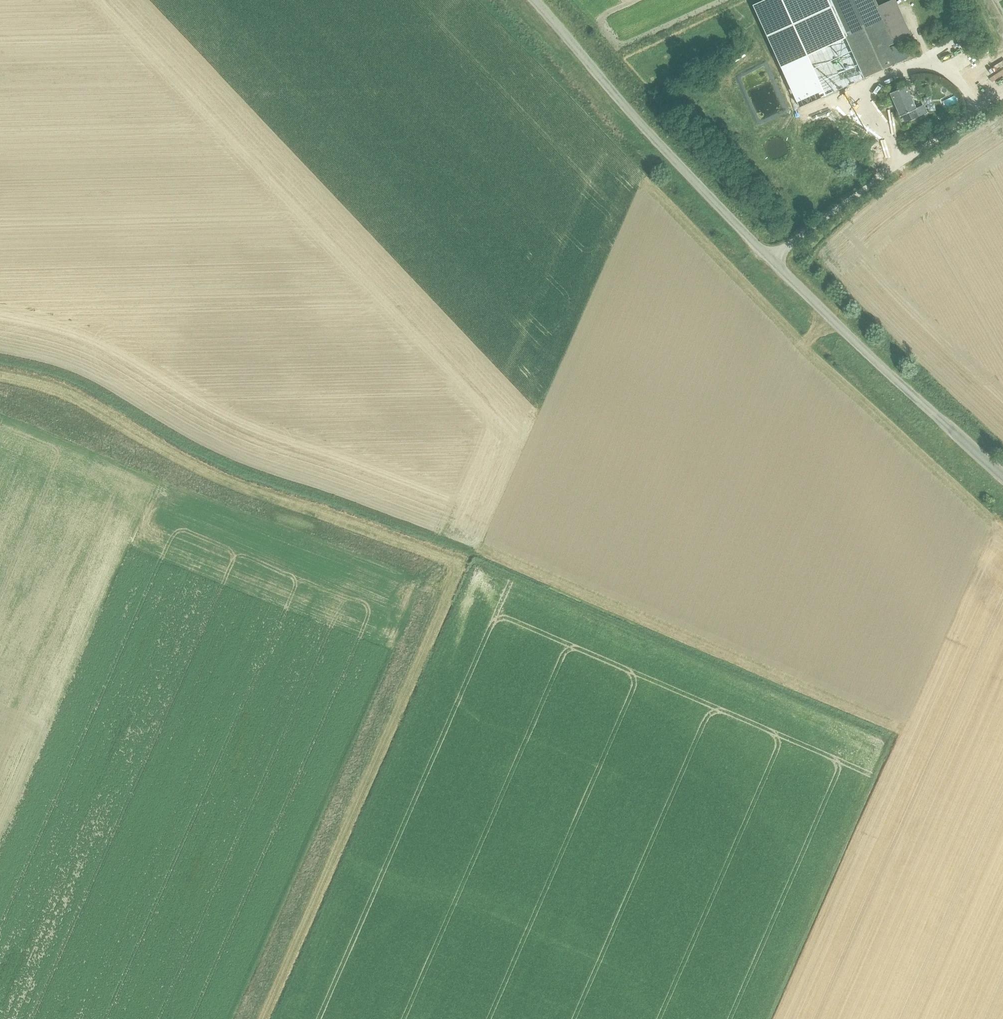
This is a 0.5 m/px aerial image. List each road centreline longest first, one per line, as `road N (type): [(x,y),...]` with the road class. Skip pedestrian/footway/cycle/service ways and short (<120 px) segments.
road 1 (unclassified): [(1002,476),(772,260),(534,0)]

